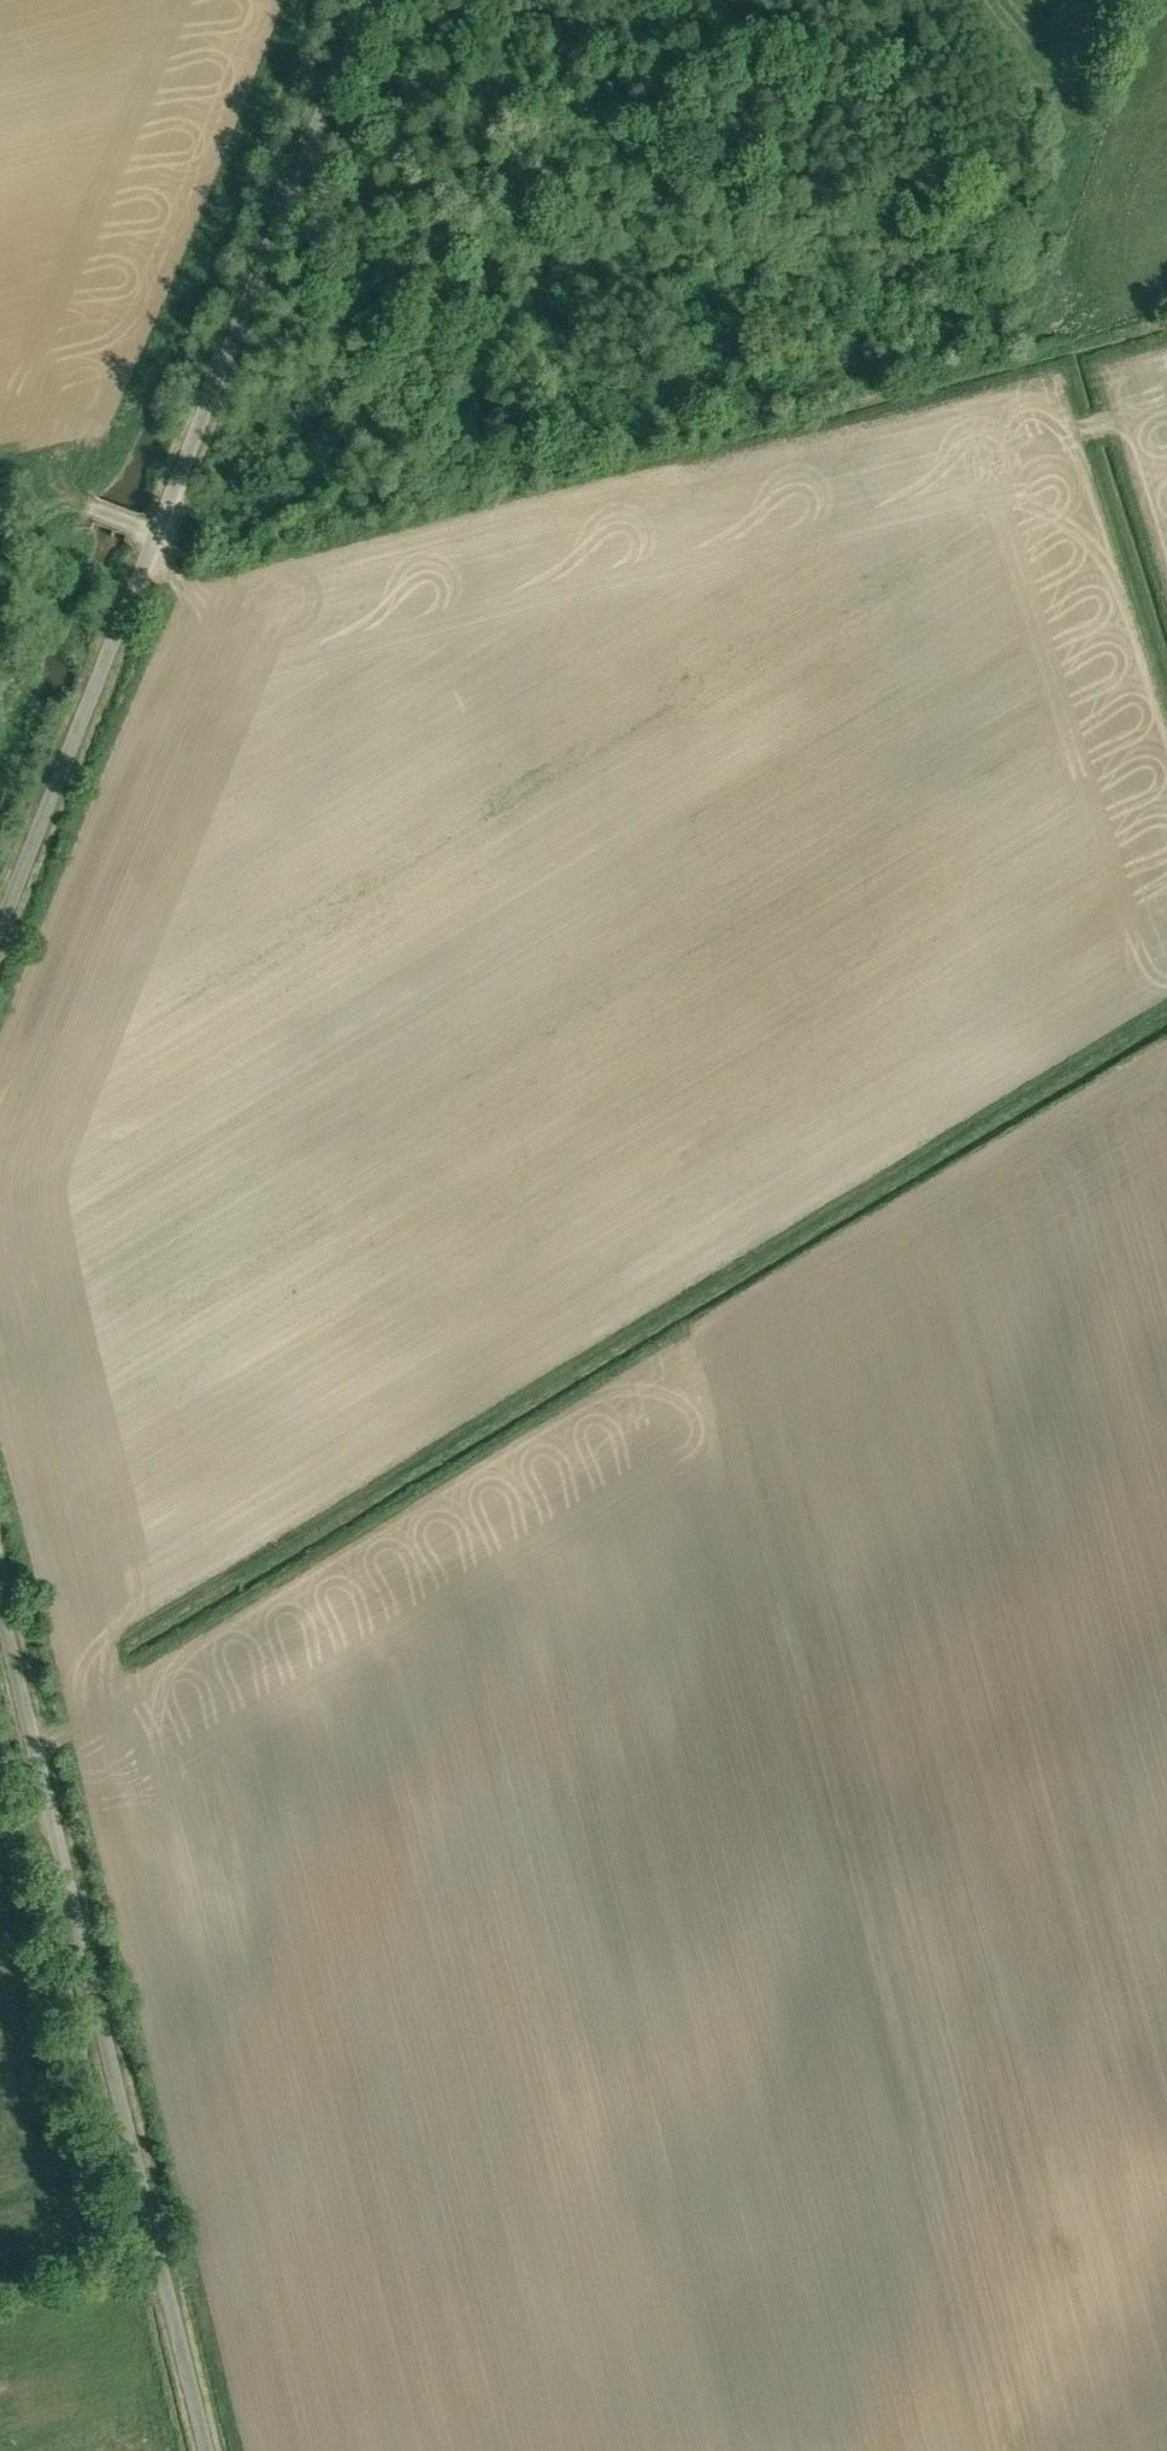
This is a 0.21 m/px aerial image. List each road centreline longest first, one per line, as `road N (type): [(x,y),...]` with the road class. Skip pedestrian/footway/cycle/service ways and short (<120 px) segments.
road 1 (unclassified): [(0,922),(370,0)]
road 2 (unclassified): [(210,2450),(0,1593)]
road 3 (track): [(159,531),(84,506),(0,514)]

